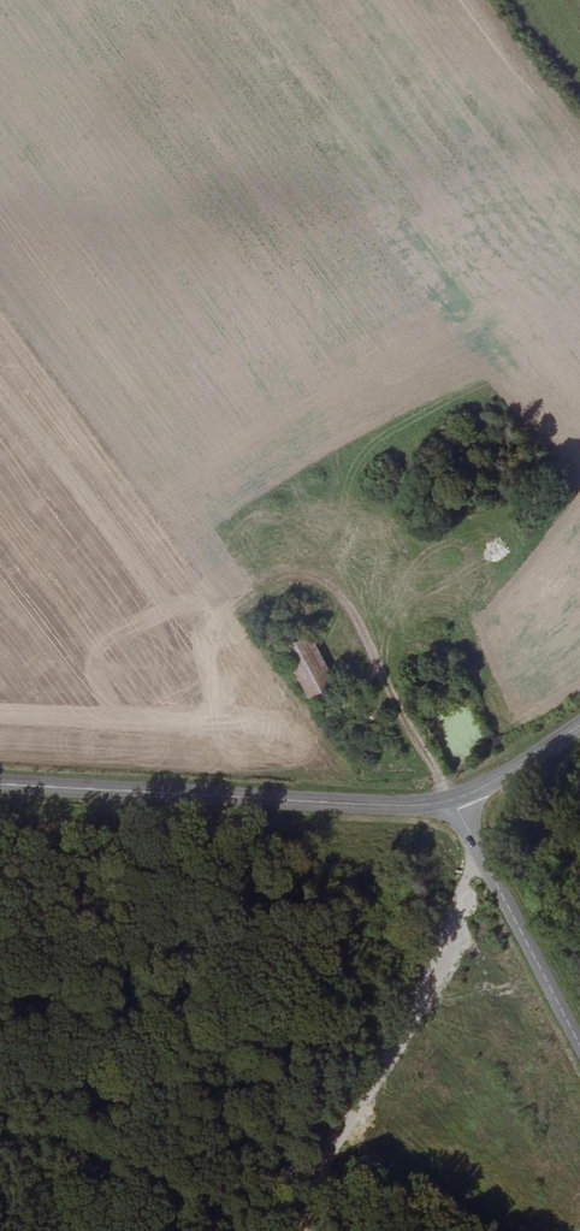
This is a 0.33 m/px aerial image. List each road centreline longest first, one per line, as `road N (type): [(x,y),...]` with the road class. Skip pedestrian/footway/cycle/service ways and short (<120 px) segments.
road 1 (tertiary): [(456,803),(397,807),(0,783)]
road 2 (tertiary): [(456,803),(579,1060)]
road 3 (tertiary): [(579,722),(456,803)]

